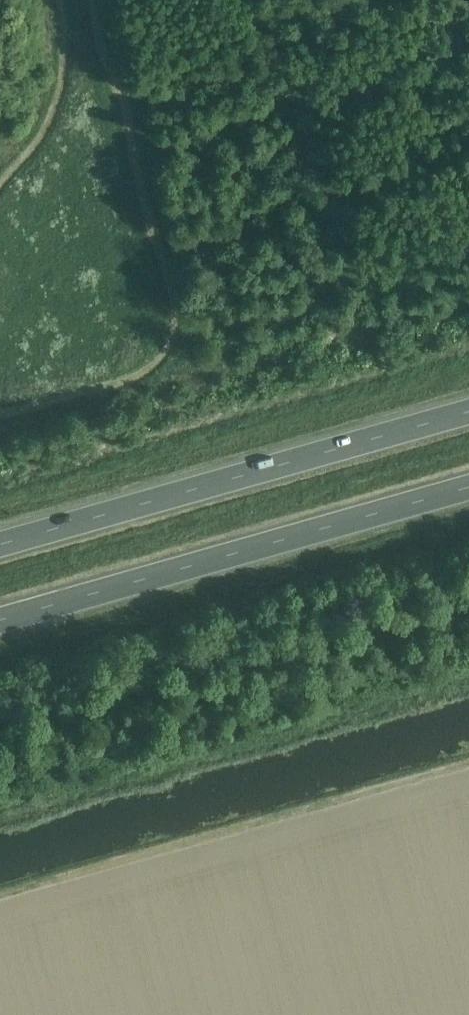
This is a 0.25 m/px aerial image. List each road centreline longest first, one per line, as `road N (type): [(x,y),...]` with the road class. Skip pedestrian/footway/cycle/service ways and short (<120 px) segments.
road 1 (trunk): [(0,625),(468,492)]
road 2 (trunk): [(468,414),(0,544)]

